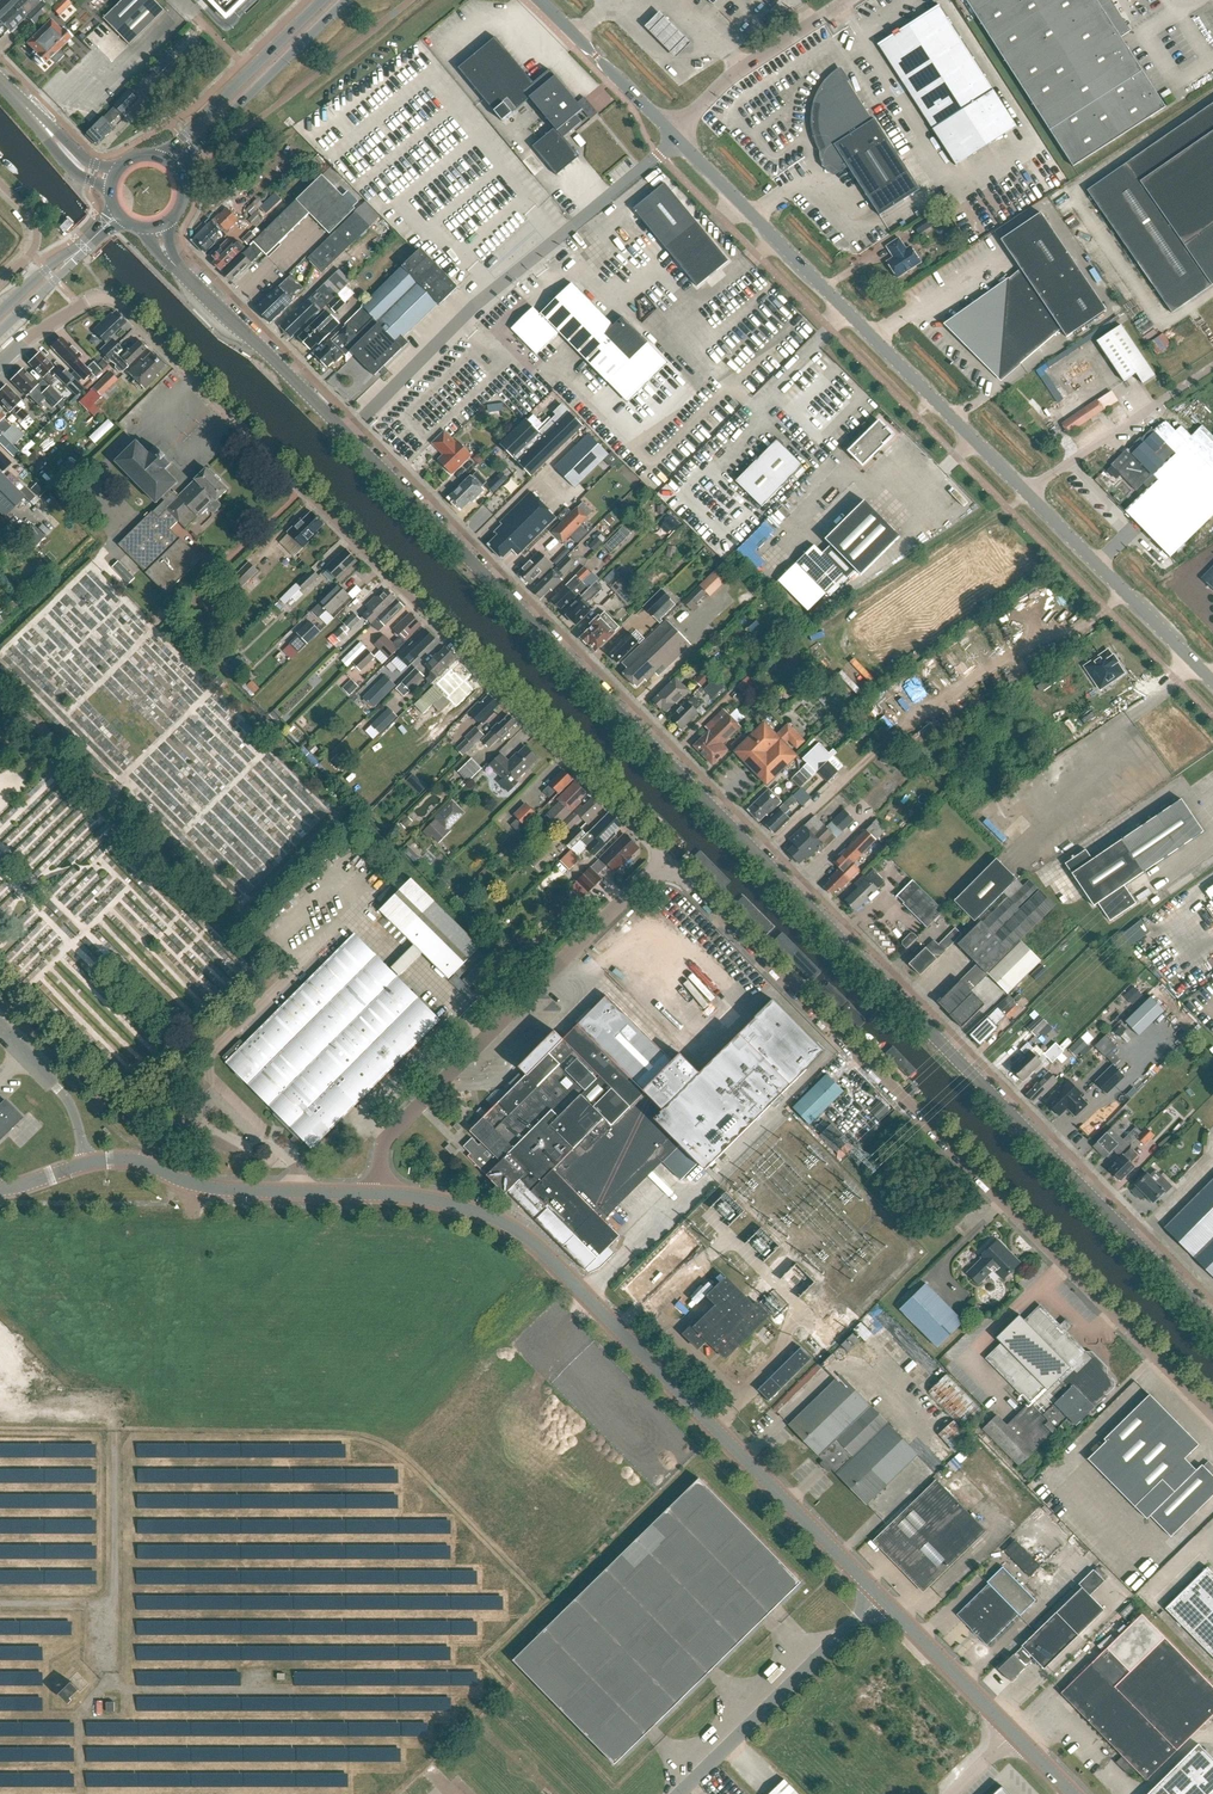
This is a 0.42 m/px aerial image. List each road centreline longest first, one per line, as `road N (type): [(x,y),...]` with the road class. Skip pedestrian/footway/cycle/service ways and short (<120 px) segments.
road 1 (secondary): [(1212,1321),(348,437)]
road 2 (residential): [(667,859),(128,309),(107,301)]
road 3 (unclassified): [(1212,1411),(667,859)]
road 4 (unclassified): [(878,1594),(544,1253),(470,1209),(380,1195)]
road 5 (tertiary): [(1027,493),(842,313),(676,129)]
road 6 (unclassified): [(380,1195),(390,1135),(667,859)]
road 7 (residential): [(348,437),(477,302),(676,129)]
road 8 (track): [(0,1605),(114,1605),(116,1411)]
road 9 (unclassified): [(380,1195),(211,1188),(140,1161),(85,1165)]
road 10 (secondary): [(348,437),(187,276),(158,227)]
road 11 (unclassified): [(679,1793),(878,1594)]
road 12 (tertiary): [(1212,684),(1027,493)]
road 13 (primary): [(180,178),(193,150),(348,0)]
road 14 (primary): [(320,0),(162,158)]
road 15 (unclassified): [(1027,493),(1212,368)]
road 16 (unclassified): [(676,129),(723,83),(848,0)]
road 17 (track): [(81,1793),(82,1720),(114,1680),(114,1605)]
road 18 (unclassified): [(1012,1731),(878,1594)]
road 19 (tertiary): [(676,129),(538,0)]
road 20 (primary): [(0,333),(123,221)]
road 21 (residential): [(85,1165),(71,1104),(0,1029)]
road 22 (track): [(114,1680),(133,1692),(257,1692),(257,1676)]
road 23 (primary): [(113,210),(0,314)]
road 24 (tertiary): [(110,182),(0,82)]
road 25 (residential): [(0,284),(38,237),(35,220),(0,184)]
road 26 (residential): [(0,362),(81,307),(107,301)]

